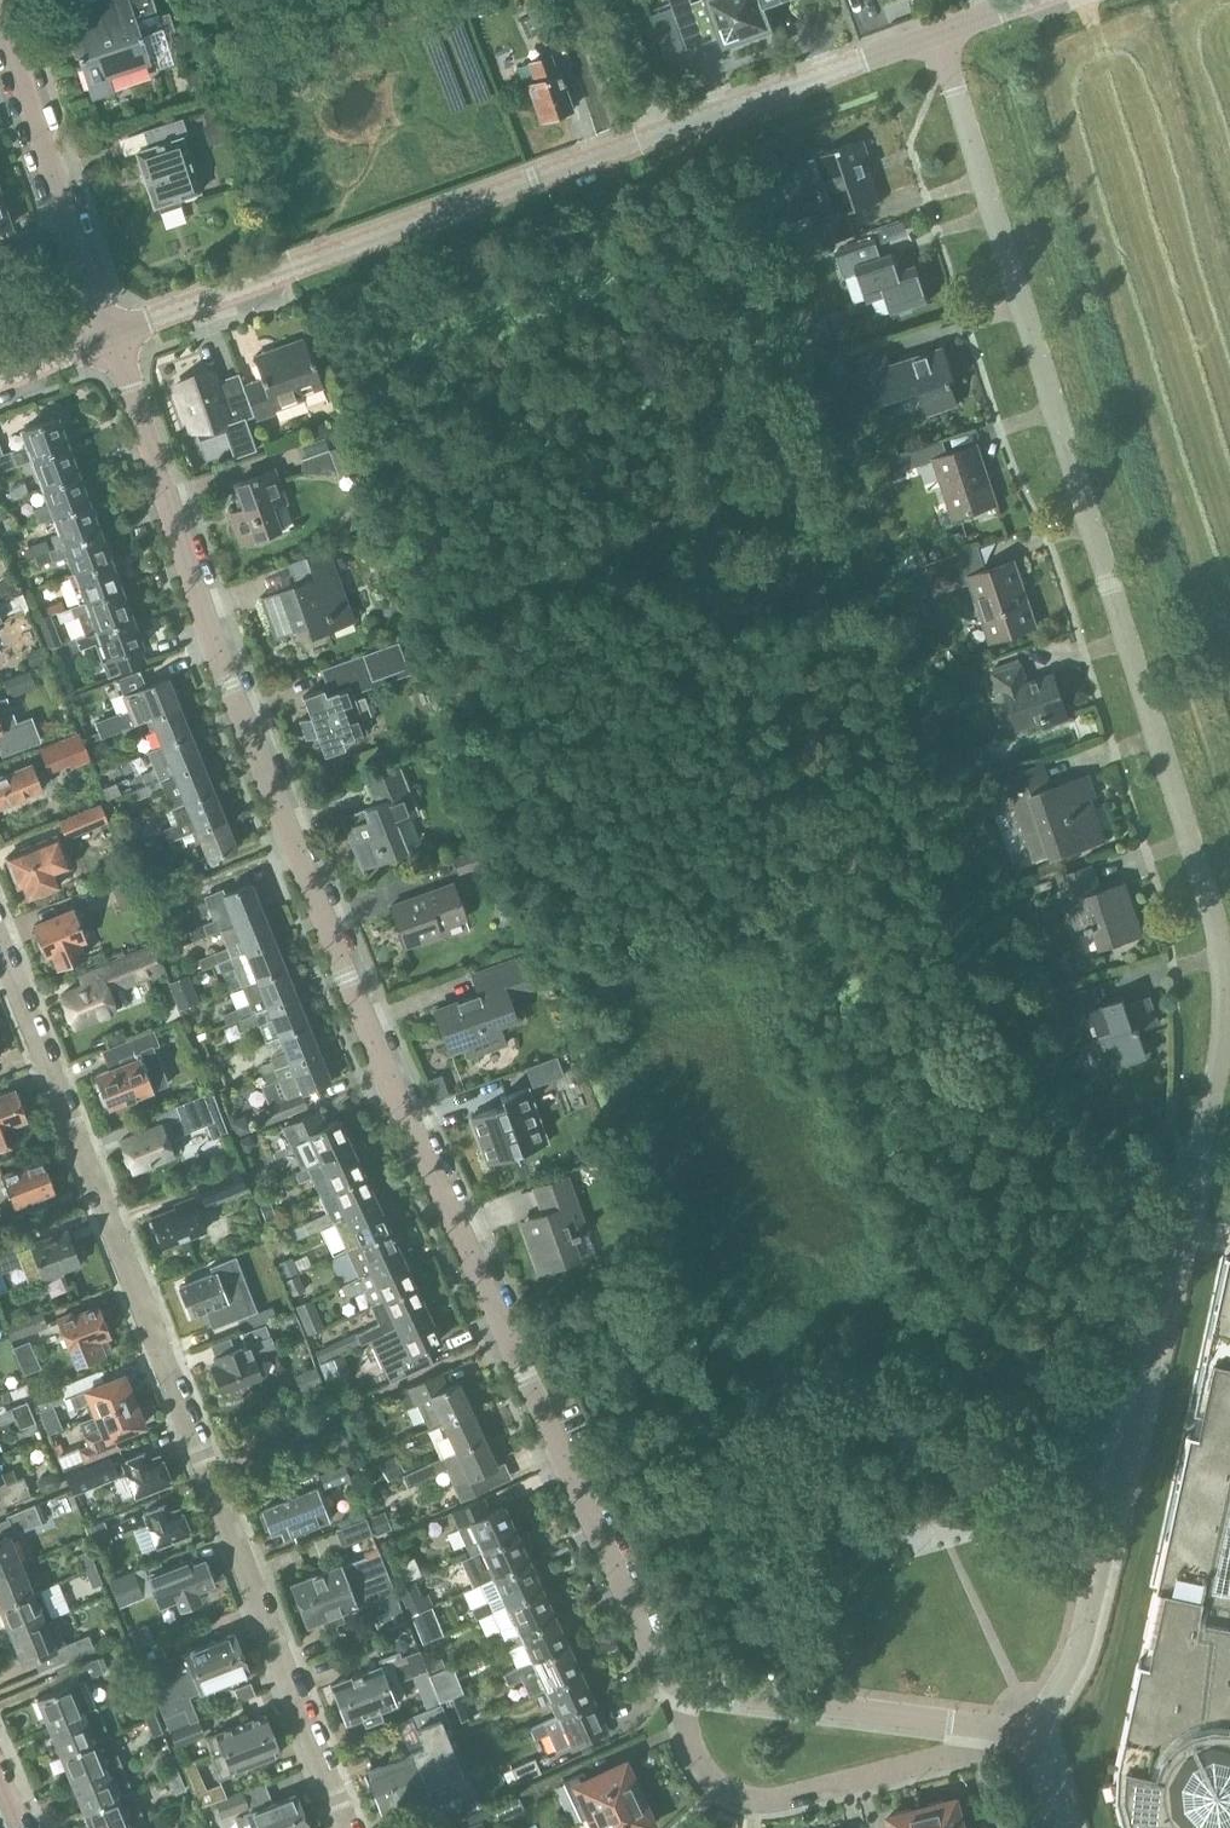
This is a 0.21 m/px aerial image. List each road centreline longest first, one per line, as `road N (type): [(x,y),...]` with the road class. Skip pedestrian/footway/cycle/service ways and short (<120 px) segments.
road 1 (residential): [(1033,1731),(1079,1645),(1228,1014),(1218,907),(990,213),(938,29)]
road 2 (residential): [(669,1669),(577,1488),(311,890),(115,339)]
road 3 (residential): [(352,1827),(0,934)]
road 4 (residential): [(115,339),(663,123)]
road 5 (residential): [(1033,1731),(797,1816),(758,1820),(727,1809),(694,1761),(669,1669)]
road 6 (residential): [(1033,1731),(669,1669)]
road 7 (residential): [(0,7),(115,339)]
road 8 (residential): [(663,123),(938,29)]
road 9 (residential): [(663,123),(615,0)]
road 10 (residential): [(0,382),(115,339)]

